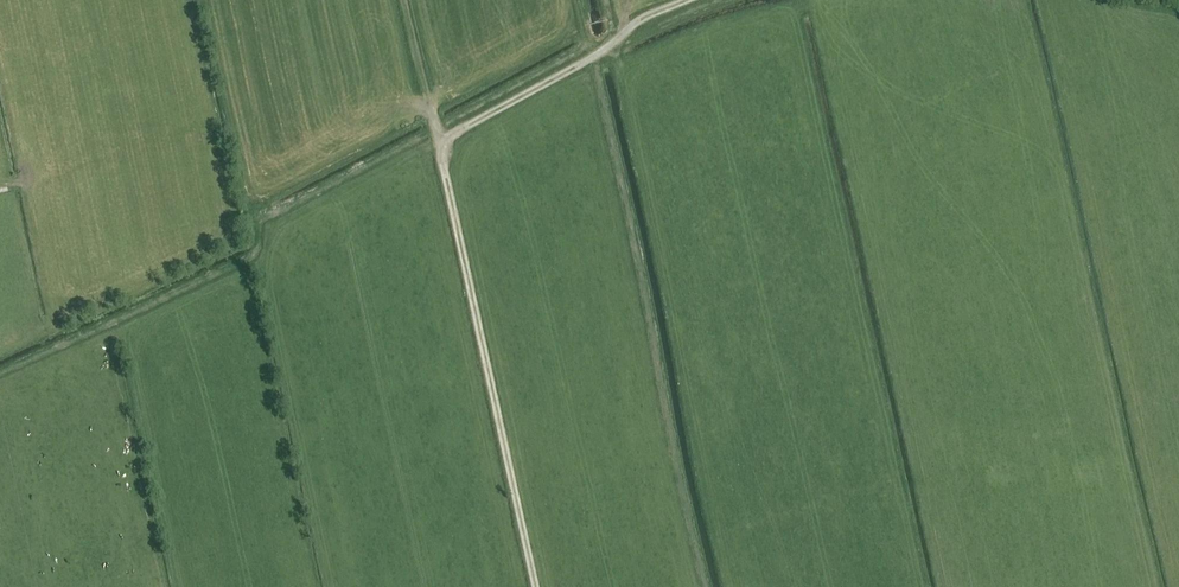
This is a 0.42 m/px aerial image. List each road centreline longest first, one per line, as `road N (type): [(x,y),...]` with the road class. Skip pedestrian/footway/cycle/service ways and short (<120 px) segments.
road 1 (track): [(410,0),(538,586)]
road 2 (track): [(440,143),(591,59),(657,13),(692,0)]

